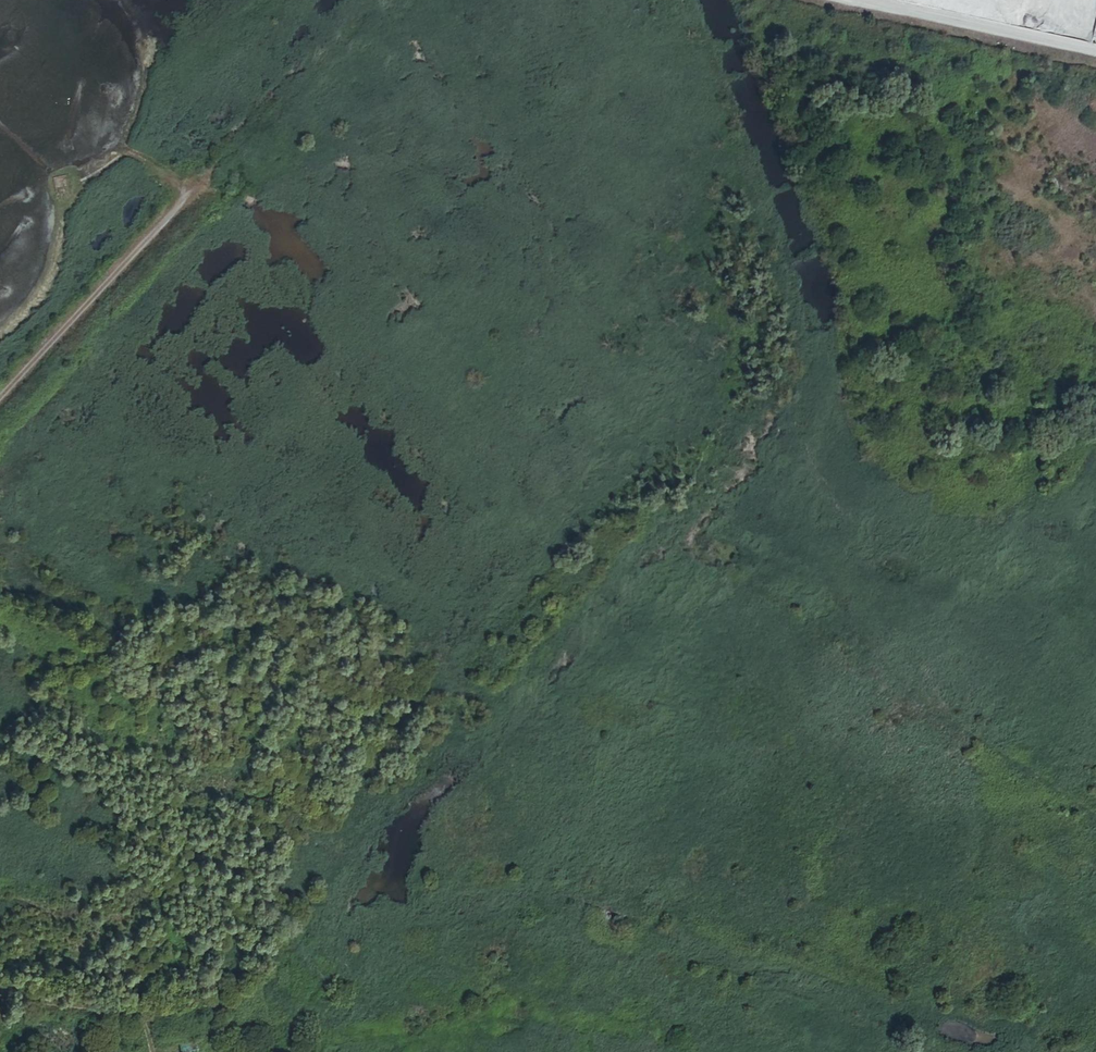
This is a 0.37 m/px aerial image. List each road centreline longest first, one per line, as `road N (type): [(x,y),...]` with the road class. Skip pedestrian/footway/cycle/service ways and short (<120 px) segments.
road 1 (track): [(0,394),(196,178),(392,0)]
road 2 (track): [(0,996),(173,1015)]

